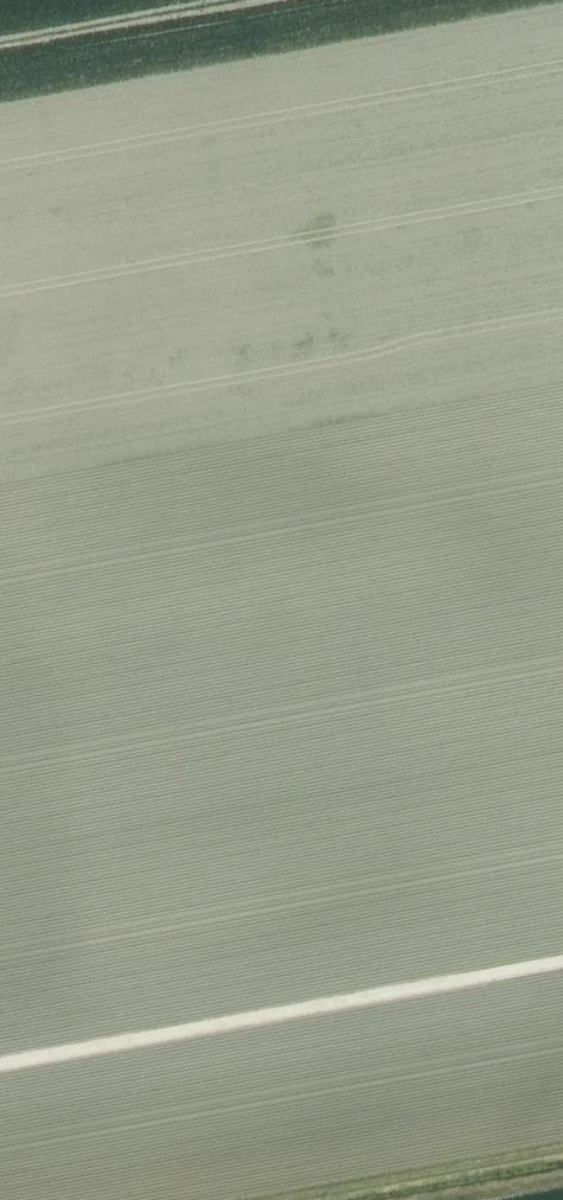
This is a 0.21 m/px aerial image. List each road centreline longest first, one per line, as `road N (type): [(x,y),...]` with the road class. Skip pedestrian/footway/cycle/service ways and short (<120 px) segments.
road 1 (track): [(0,1065),(562,962)]

